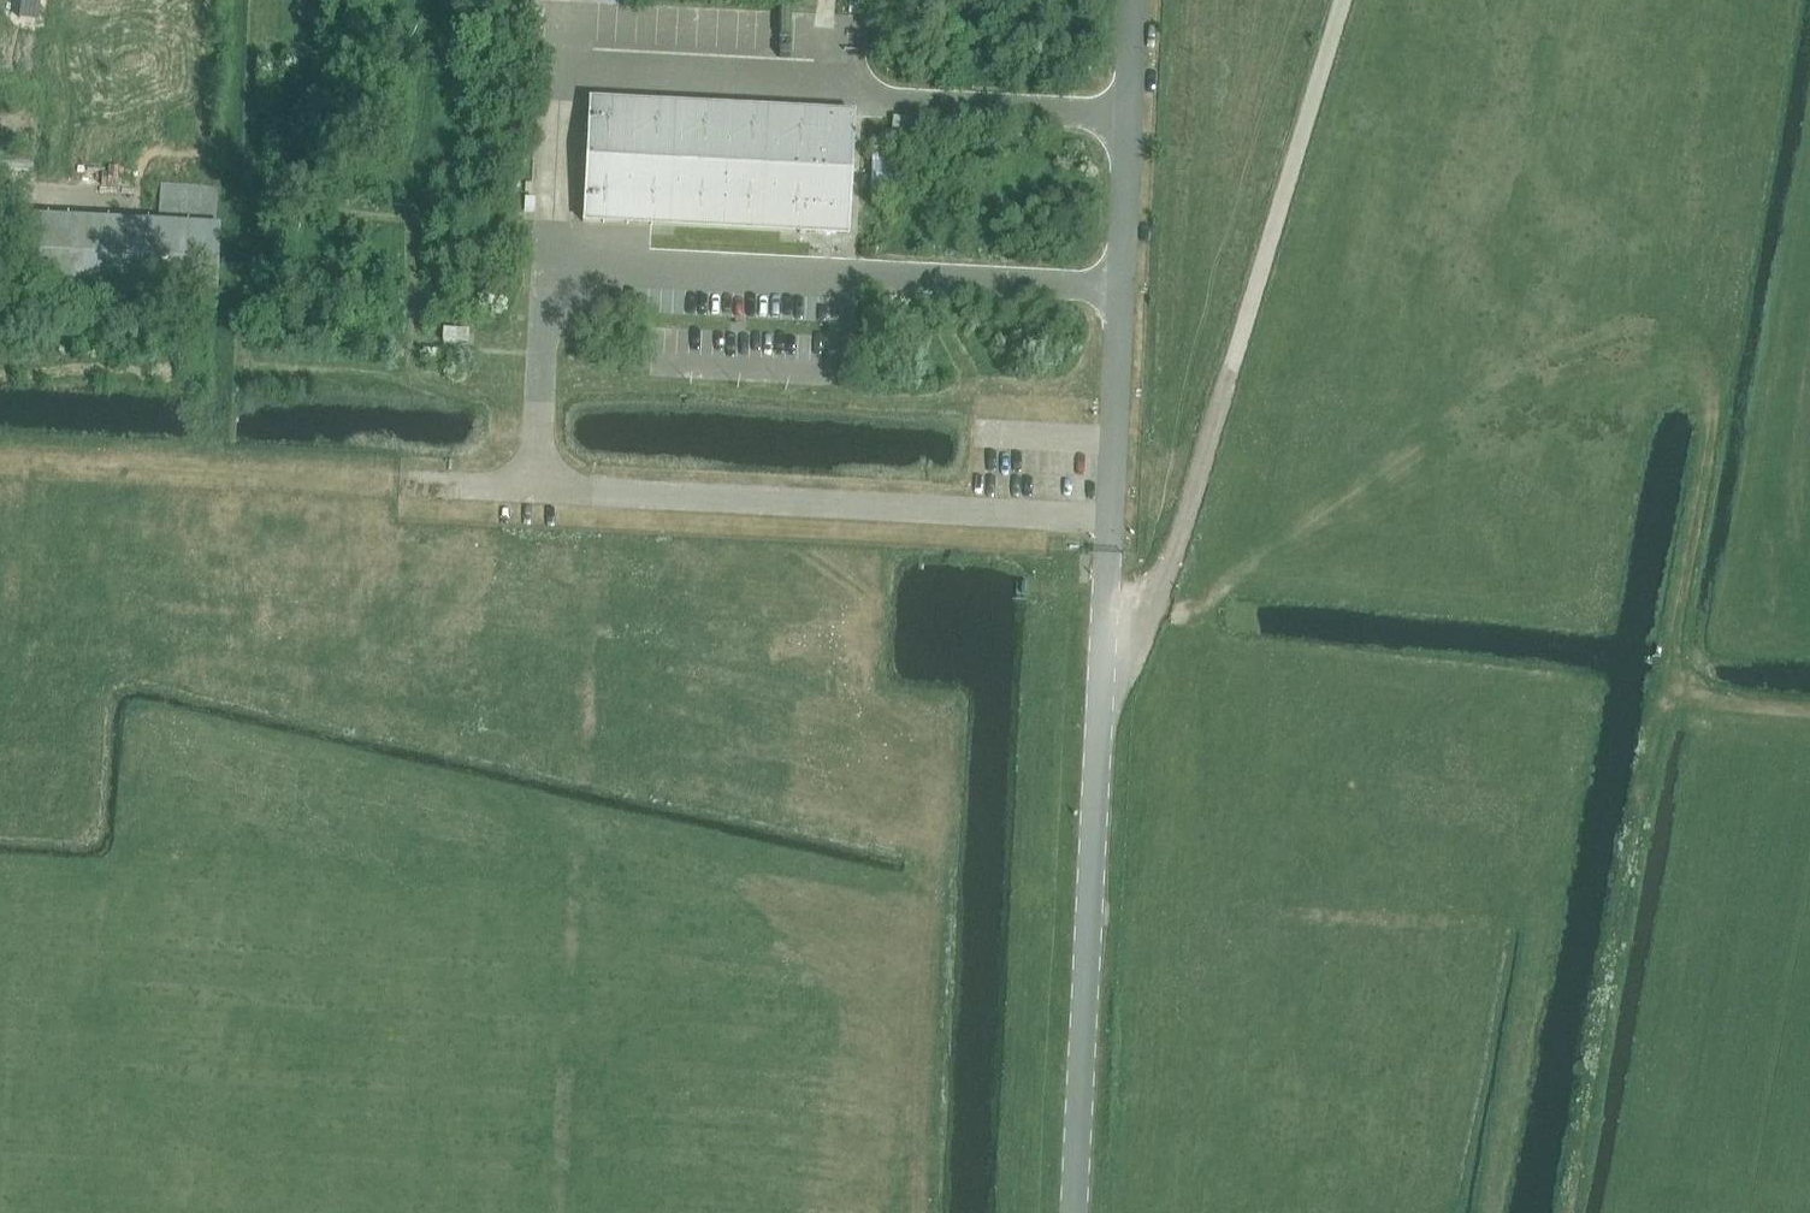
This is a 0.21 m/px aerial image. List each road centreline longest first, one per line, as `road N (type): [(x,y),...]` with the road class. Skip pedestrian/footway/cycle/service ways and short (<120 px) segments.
road 1 (track): [(1671,674),(1715,448),(1702,380),(1652,355),(1578,366),(1389,470),(1192,605),(1149,600)]
road 2 (track): [(1108,652),(1172,558),(1344,0)]
road 3 (track): [(0,460),(407,480)]

